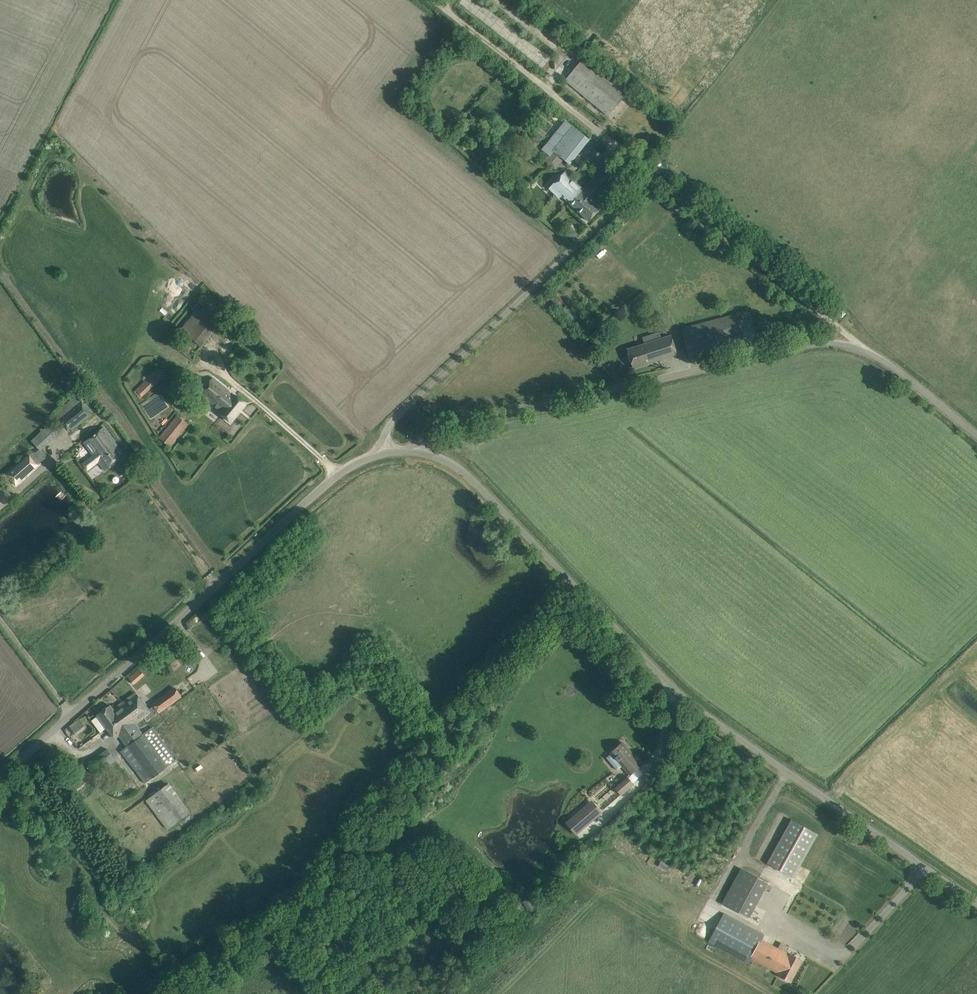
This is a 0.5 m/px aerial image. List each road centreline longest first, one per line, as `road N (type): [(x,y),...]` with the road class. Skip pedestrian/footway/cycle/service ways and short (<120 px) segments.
road 1 (unclassified): [(976,900),(700,706),(472,480),(422,456)]
road 2 (unclassified): [(390,454),(391,425),(658,175),(544,85)]
road 3 (unclassified): [(0,777),(331,483),(390,454)]
road 4 (unclassified): [(422,456),(432,435),(460,420),(806,344),(869,353)]
road 5 (track): [(658,175),(869,353)]
road 6 (track): [(675,993),(720,894),(790,772)]
road 7 (track): [(544,85),(435,0)]
road 8 (unclassified): [(976,435),(869,353)]

